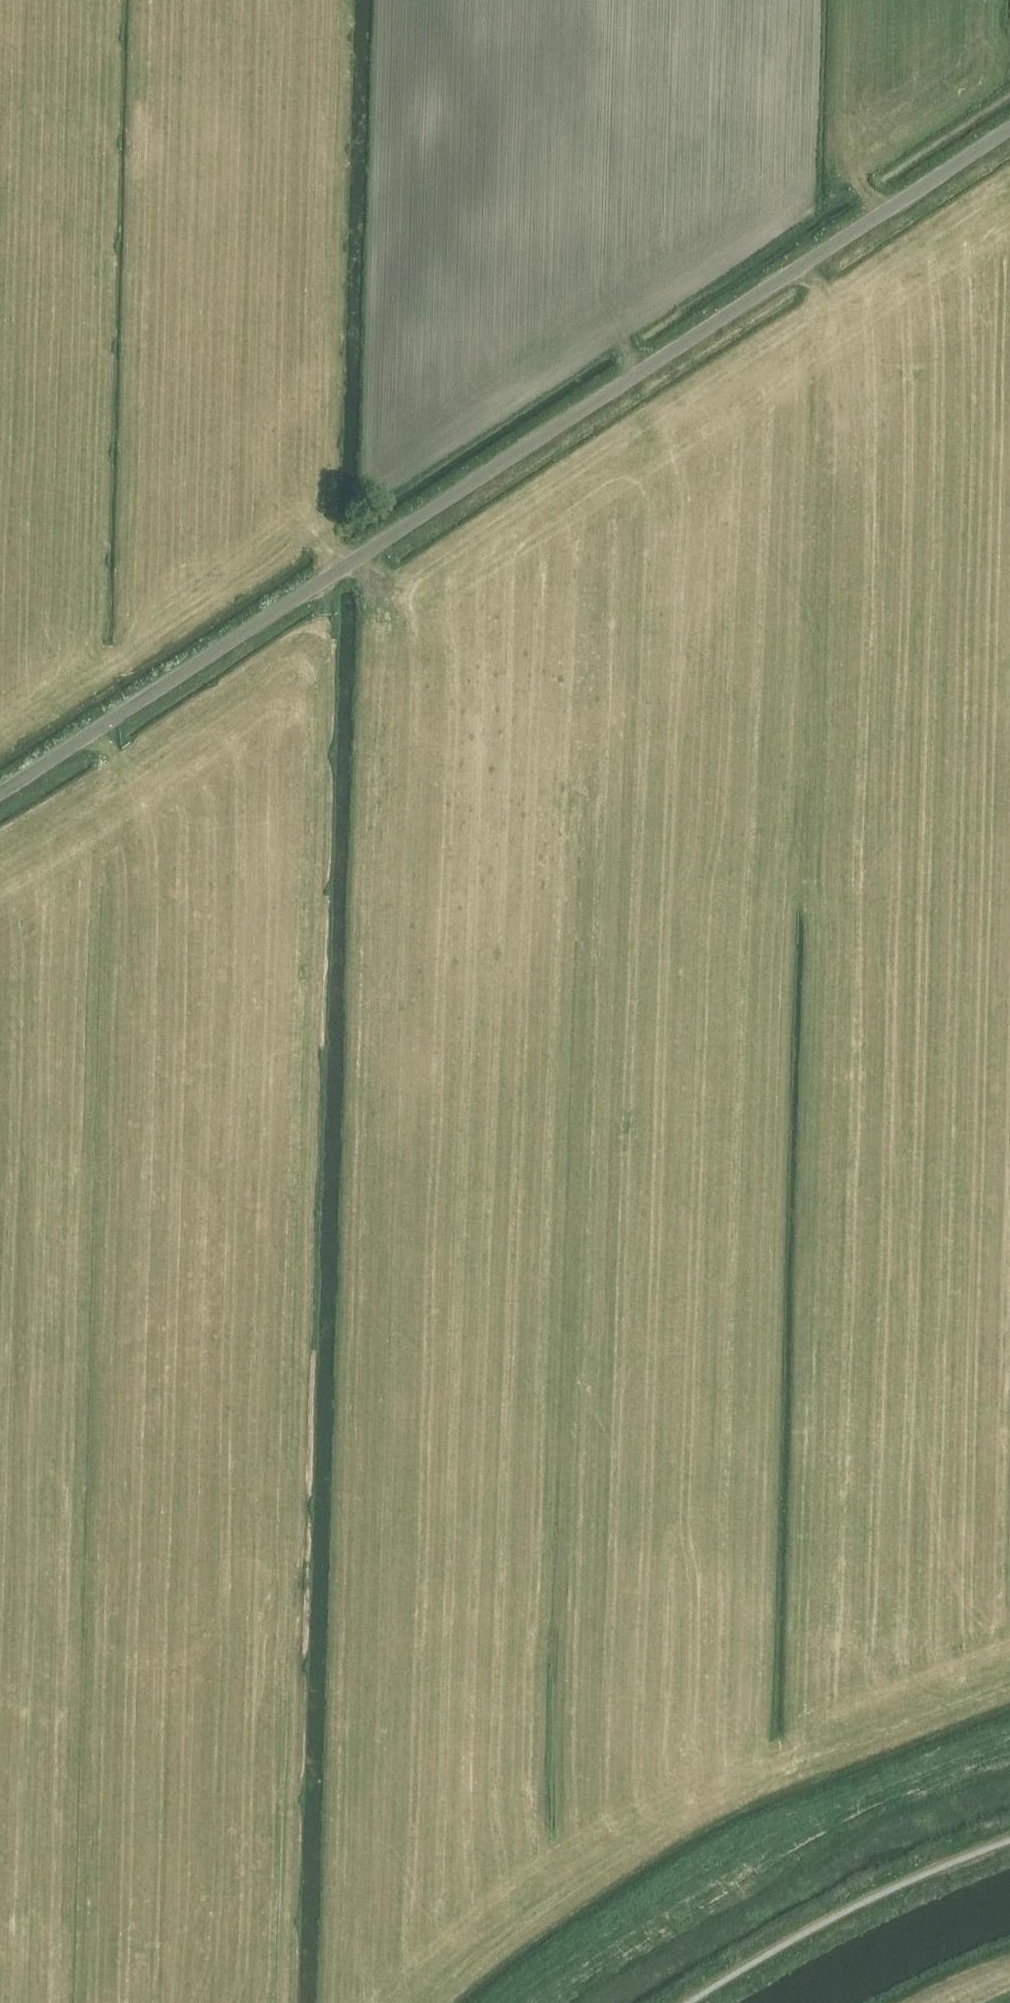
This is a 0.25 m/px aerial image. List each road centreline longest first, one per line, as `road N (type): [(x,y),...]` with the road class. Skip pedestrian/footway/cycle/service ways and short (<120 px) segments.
road 1 (unclassified): [(0,796),(1009,126)]

